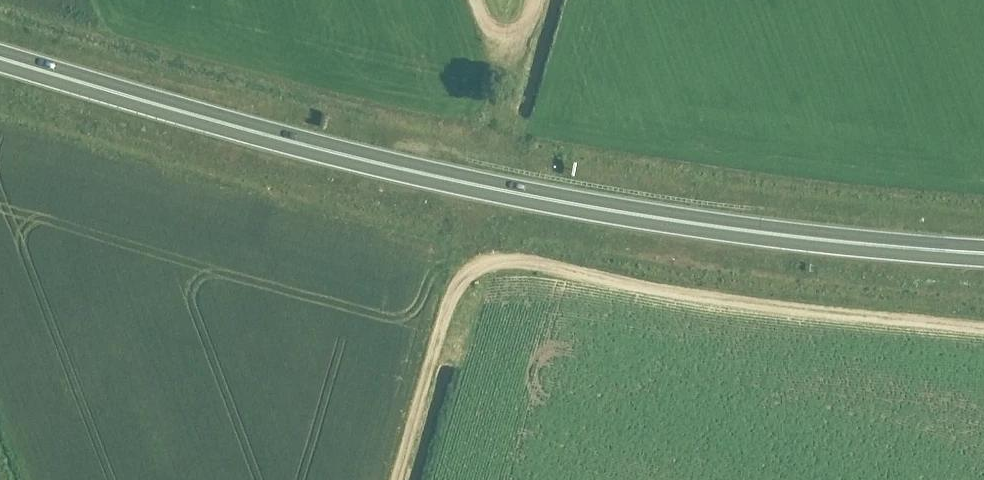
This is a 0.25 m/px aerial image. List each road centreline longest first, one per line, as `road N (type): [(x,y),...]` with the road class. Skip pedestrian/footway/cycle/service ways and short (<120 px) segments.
road 1 (trunk): [(0,59),(394,167),(547,199),(983,254)]
road 2 (track): [(396,479),(448,309),(486,276),(983,336)]

